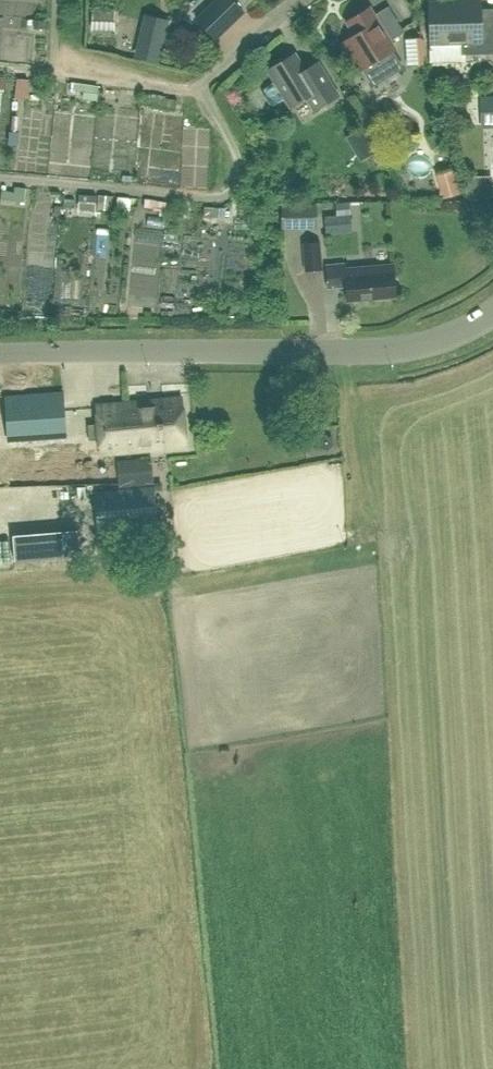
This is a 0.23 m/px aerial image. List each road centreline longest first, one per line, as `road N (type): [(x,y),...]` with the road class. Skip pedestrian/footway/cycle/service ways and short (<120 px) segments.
road 1 (unclassified): [(0,352),(382,348),(445,335),(492,309)]

